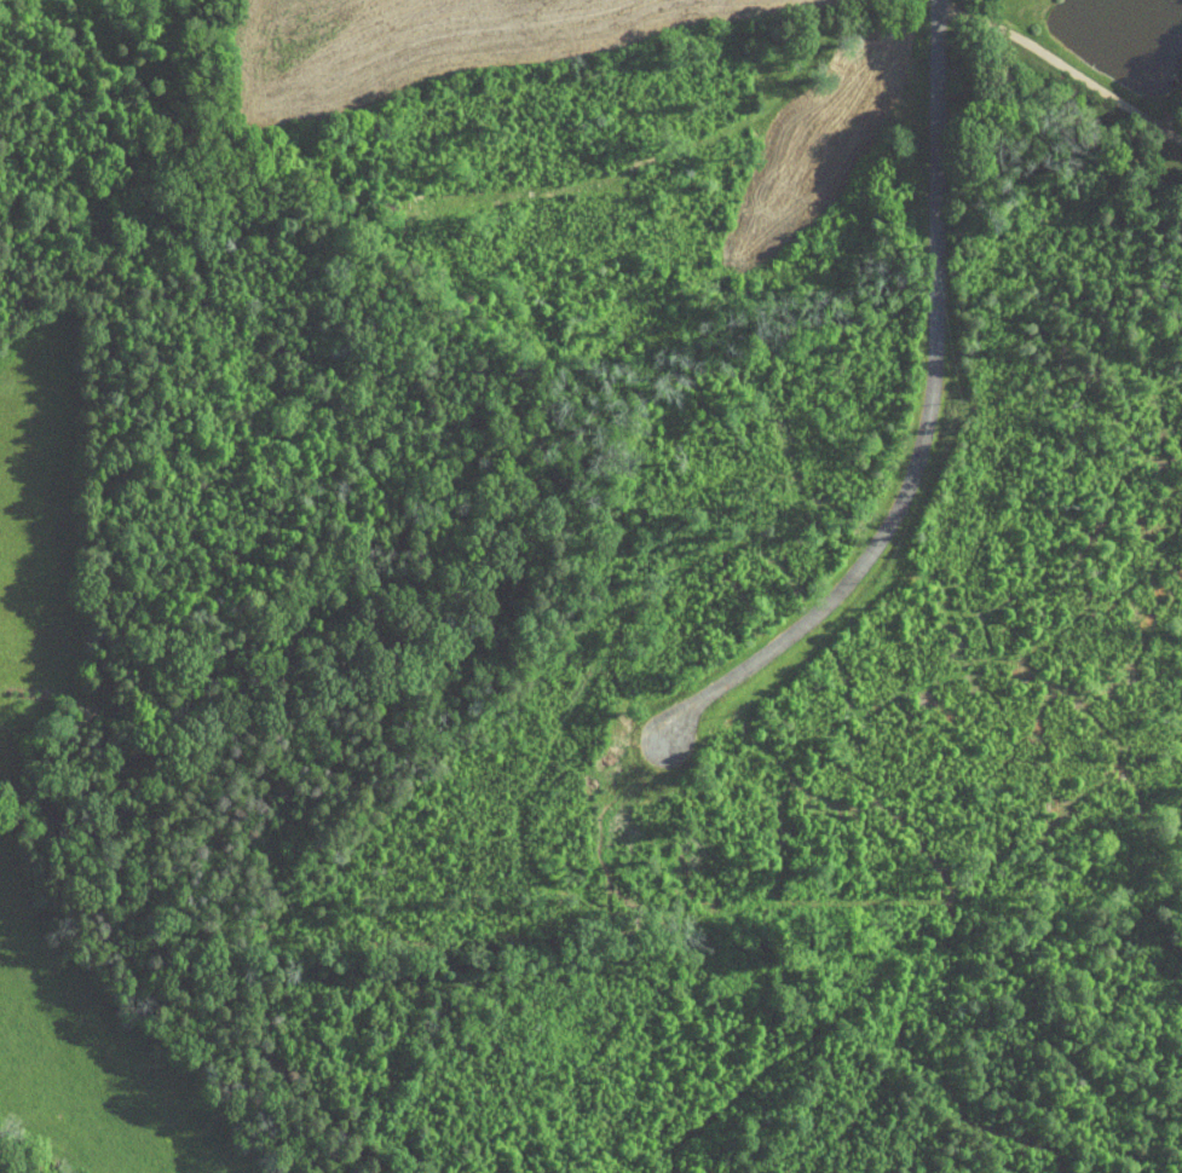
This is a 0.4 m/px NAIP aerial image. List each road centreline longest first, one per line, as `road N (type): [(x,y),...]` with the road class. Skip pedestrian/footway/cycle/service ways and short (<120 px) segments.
road 1 (residential): [(941,0),(939,331),(916,469),(880,544),(825,614),(681,720)]

